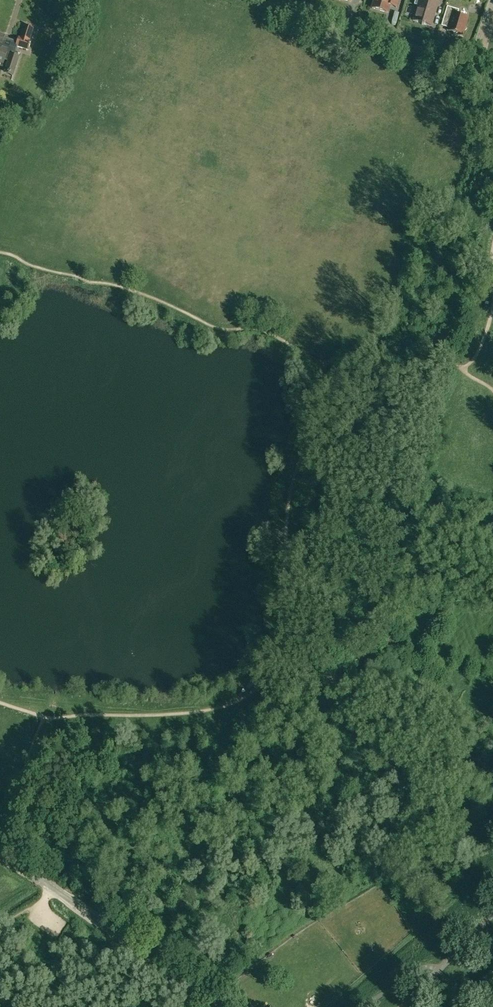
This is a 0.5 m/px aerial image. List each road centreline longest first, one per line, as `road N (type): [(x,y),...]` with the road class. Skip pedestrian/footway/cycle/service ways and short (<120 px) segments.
road 1 (unclassified): [(220,1006),(0,856)]
road 2 (residential): [(475,66),(248,0)]

